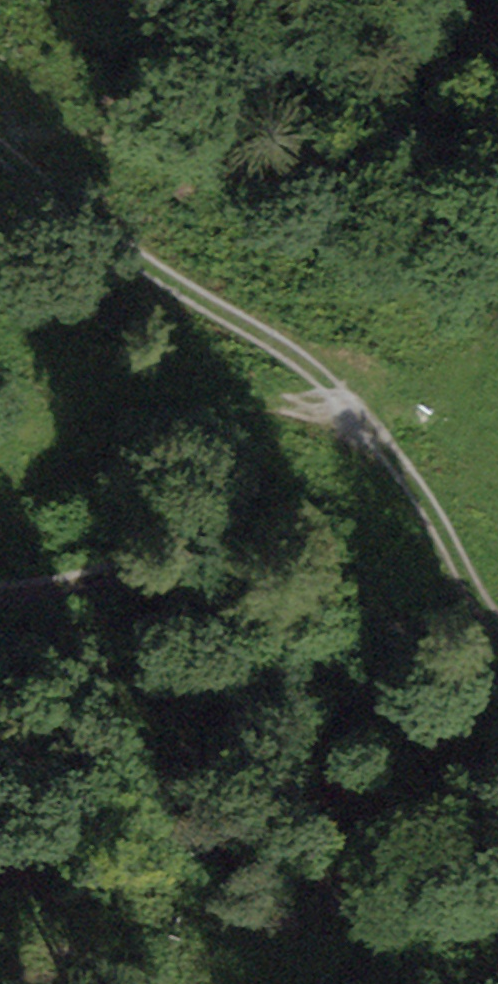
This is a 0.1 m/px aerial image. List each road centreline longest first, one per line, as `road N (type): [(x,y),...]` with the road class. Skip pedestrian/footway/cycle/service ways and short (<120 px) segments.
road 1 (track): [(354,416),(123,255),(0,147)]
road 2 (track): [(354,416),(270,426),(150,557),(0,594)]
road 3 (track): [(497,642),(354,416)]

